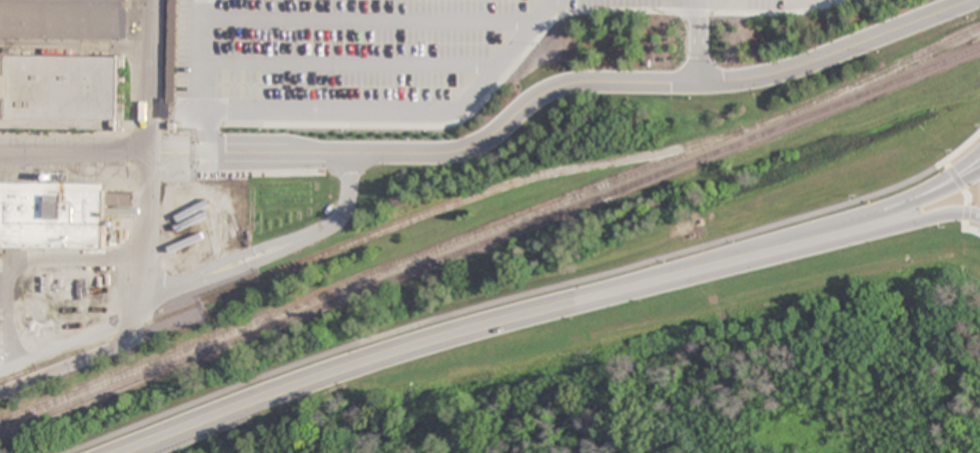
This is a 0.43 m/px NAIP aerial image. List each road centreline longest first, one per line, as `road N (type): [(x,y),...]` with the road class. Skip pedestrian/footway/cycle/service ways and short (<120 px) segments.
road 1 (secondary): [(765,248),(317,372)]
road 2 (secondary): [(979,166),(765,248)]
road 3 (secondary): [(317,372),(108,452)]
road 4 (secondary): [(765,248),(955,210),(979,213)]
road 5 (secondary): [(979,148),(905,196),(820,230)]

